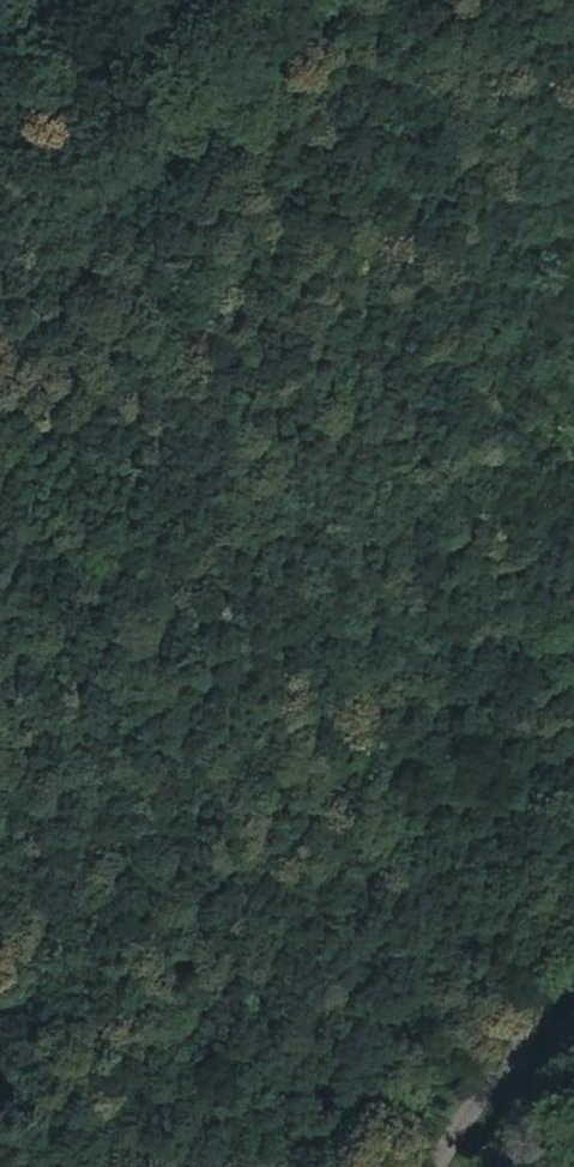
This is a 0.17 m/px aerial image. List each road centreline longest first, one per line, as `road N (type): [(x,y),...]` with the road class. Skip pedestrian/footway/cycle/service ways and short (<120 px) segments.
road 1 (tertiary): [(573,962),(474,1085),(430,1166)]

